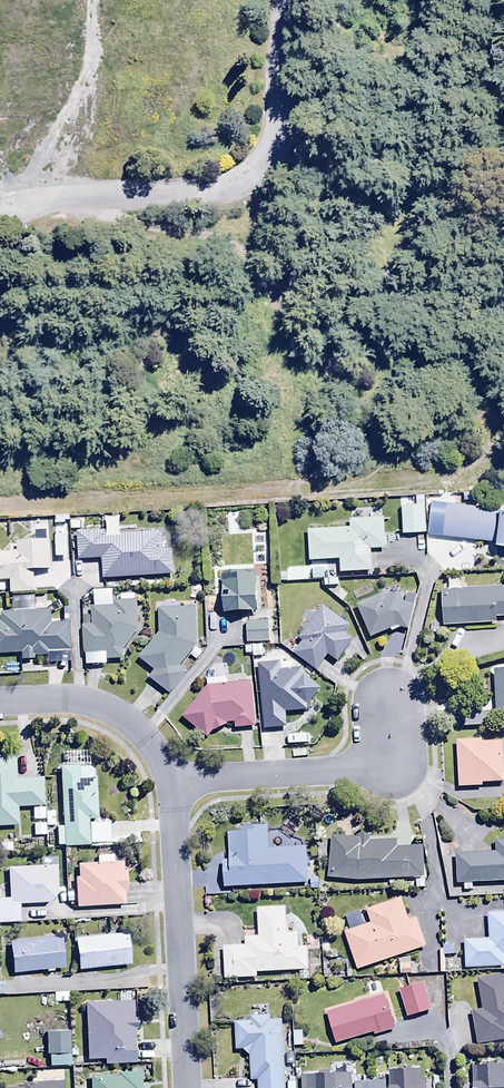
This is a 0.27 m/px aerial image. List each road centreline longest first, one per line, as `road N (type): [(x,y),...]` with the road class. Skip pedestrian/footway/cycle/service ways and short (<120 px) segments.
road 1 (residential): [(174,787),(188,1087)]
road 2 (residential): [(78,293),(64,258),(58,0)]
road 3 (residential): [(395,691),(398,742),(386,771),(174,787)]
road 4 (residential): [(429,0),(435,271)]
road 5 (residential): [(0,703),(83,699),(119,714),(148,742),(174,787)]
road 6 (unclassified): [(435,271),(452,293),(460,322),(467,474)]
road 7 (unclassified): [(78,293),(57,348),(65,485)]
road 8 (residential): [(268,291),(114,300),(78,293)]
road 9 (unclassified): [(268,291),(278,477)]
road 10 (residential): [(435,271),(424,282),(268,291)]

